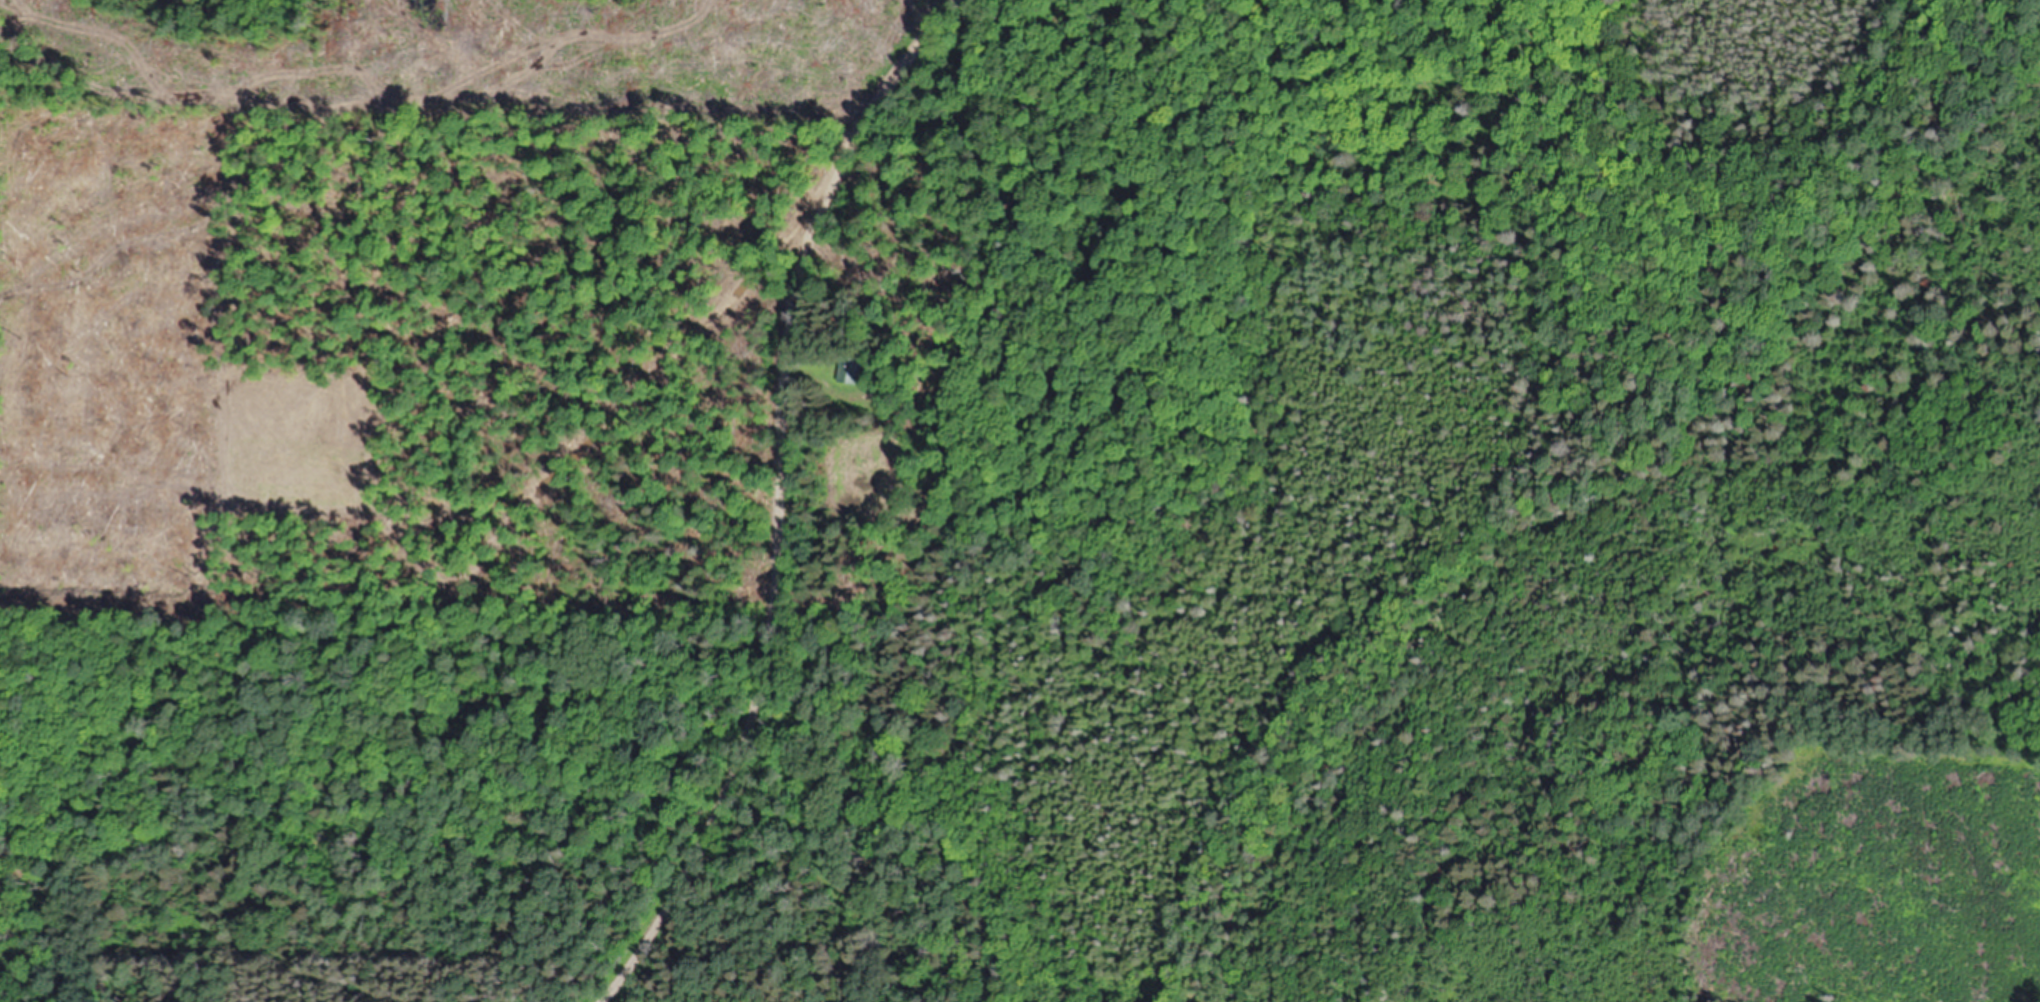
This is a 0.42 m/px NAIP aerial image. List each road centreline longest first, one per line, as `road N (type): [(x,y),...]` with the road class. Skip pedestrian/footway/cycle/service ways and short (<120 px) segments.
road 1 (residential): [(602,1001),(665,917),(726,808),(754,730),(778,619),(785,372),(816,235),(893,73),(956,0)]

